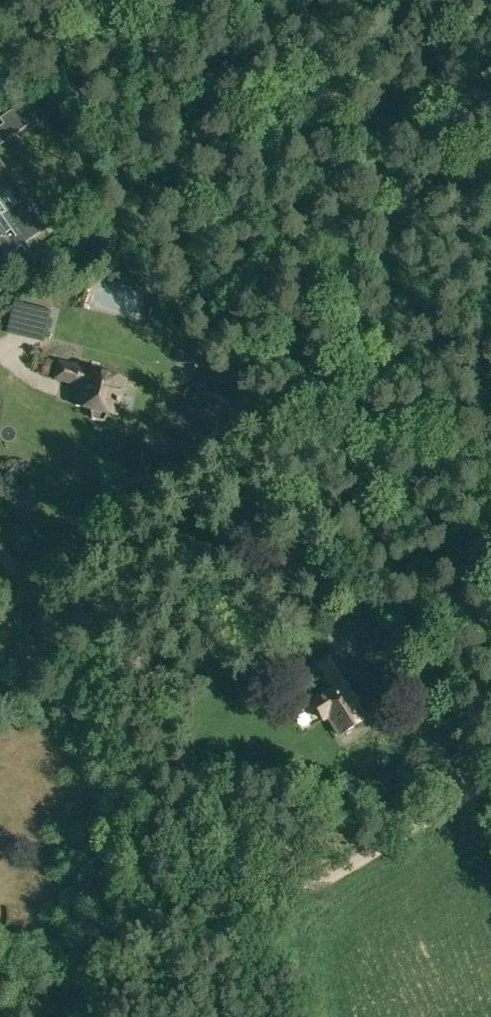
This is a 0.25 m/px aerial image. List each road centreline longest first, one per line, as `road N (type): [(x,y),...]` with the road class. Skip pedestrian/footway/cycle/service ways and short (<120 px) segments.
road 1 (track): [(490,766),(75,1016)]
road 2 (track): [(0,546),(156,800),(269,876),(291,906)]

